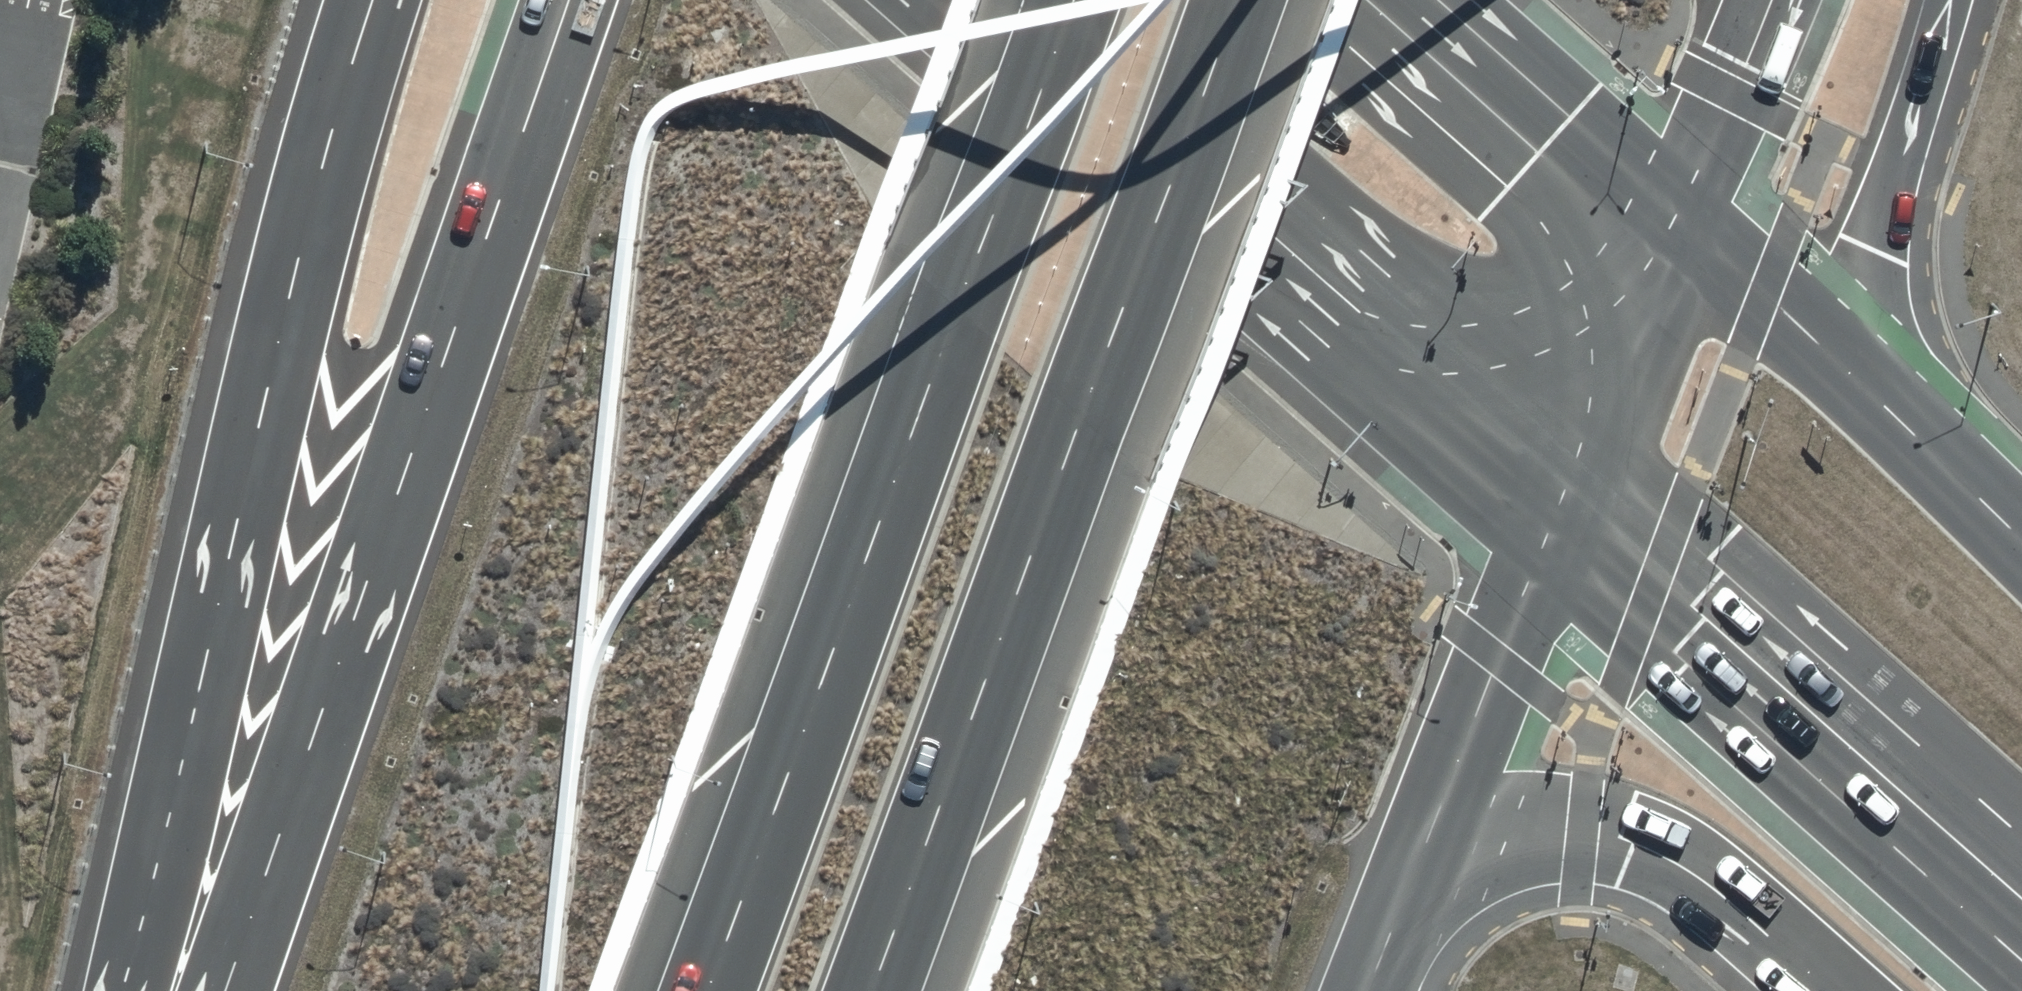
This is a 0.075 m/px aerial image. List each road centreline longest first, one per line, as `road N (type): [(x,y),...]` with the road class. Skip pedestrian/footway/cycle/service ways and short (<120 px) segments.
road 1 (trunk): [(699,990),(1066,0)]
road 2 (trunk): [(1233,0),(872,990)]
road 3 (trunk): [(228,990),(580,0)]
road 4 (trunk): [(126,990),(323,159),(372,0)]
road 5 (primary): [(1546,529),(943,0)]
road 6 (primary): [(2021,951),(1546,529)]
road 7 (trunk): [(1838,990),(1717,892),(1638,844),(1586,831),(1513,840),(1417,868)]
road 8 (trunk): [(1947,0),(1859,299),(1858,390)]
road 9 (trunk): [(1546,529),(1417,868)]
road 10 (primary): [(1428,0),(1679,224)]
road 11 (trunk): [(1679,224),(1546,529)]
road 12 (primary): [(1679,224),(1858,390)]
road 13 (trunk): [(1774,0),(1679,224)]
road 14 (primary): [(1858,390),(2021,547)]
road 15 (trunk): [(1417,868),(1365,990)]

